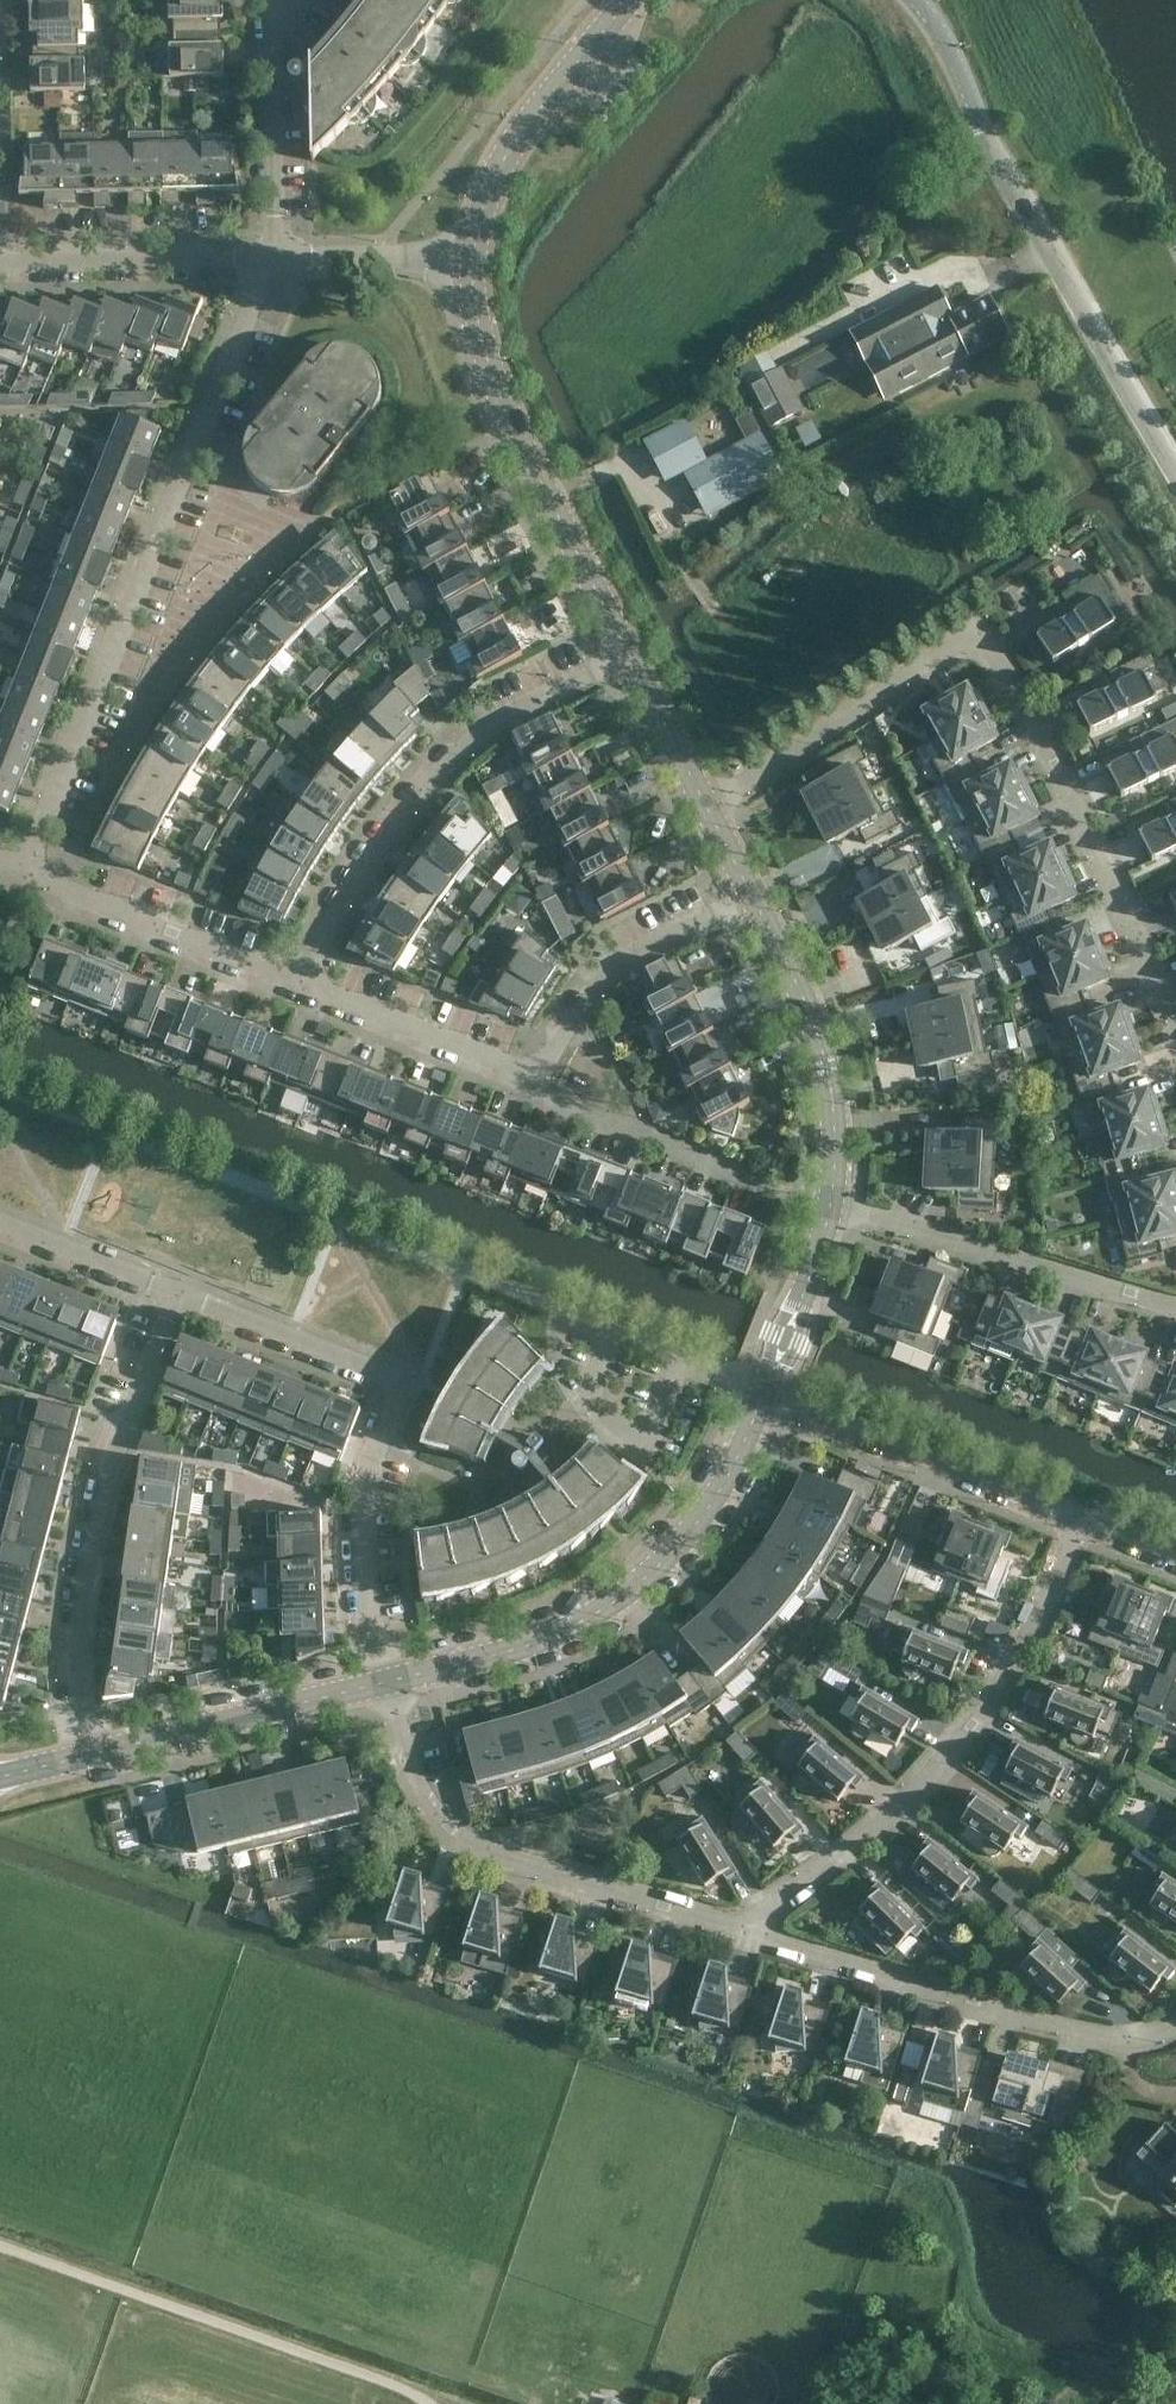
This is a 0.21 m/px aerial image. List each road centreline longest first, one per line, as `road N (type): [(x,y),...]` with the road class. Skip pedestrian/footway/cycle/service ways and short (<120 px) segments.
road 1 (residential): [(1175,1043),(1016,681),(976,639),(708,810)]
road 2 (residential): [(27,873),(275,258)]
road 3 (residential): [(388,1686),(363,1556),(370,1476),(404,1381),(174,1293)]
road 4 (residential): [(744,1933),(884,1827),(971,1738),(1088,1523)]
road 5 (unclassified): [(1175,472),(988,144),(939,28),(914,0)]
road 6 (tertiary): [(388,1686),(568,1631),(641,1587),(725,1489),(763,1400)]
road 7 (residential): [(310,988),(353,884),(448,763),(515,712),(627,653)]
road 8 (residential): [(94,1755),(81,1657),(90,1552),(174,1293)]
road 9 (residential): [(388,1686),(418,1789),(436,1818),(469,1842),(744,1933)]
road 10 (residential): [(744,1933),(1077,2034),(1130,2040),(1175,2027)]
road 11 (tertiary): [(627,653),(501,399),(474,316),(473,254)]
road 12 (residential): [(1175,1310),(833,1202)]
road 13 (residential): [(1088,1523),(763,1400)]
road 14 (tertiary): [(833,1202),(837,1128),(819,1025),(761,904)]
road 15 (residential): [(310,988),(27,873)]
road 16 (tertiary): [(473,254),(497,176),(520,138),(633,0)]
road 17 (residential): [(538,1089),(617,964),(761,904)]
road 18 (tertiary): [(94,1755),(388,1686)]
road 19 (residential): [(275,258),(0,262)]
road 20 (residential): [(538,1089),(310,988)]
road 21 (residential): [(275,258),(273,39)]
road 22 (tertiary): [(763,1400),(833,1202)]
road 23 (residential): [(473,254),(275,258)]
road 24 (residential): [(174,1293),(0,1222)]
road 25 (tertiary): [(708,810),(627,653)]
road 26 (residential): [(763,1400),(612,1336)]

